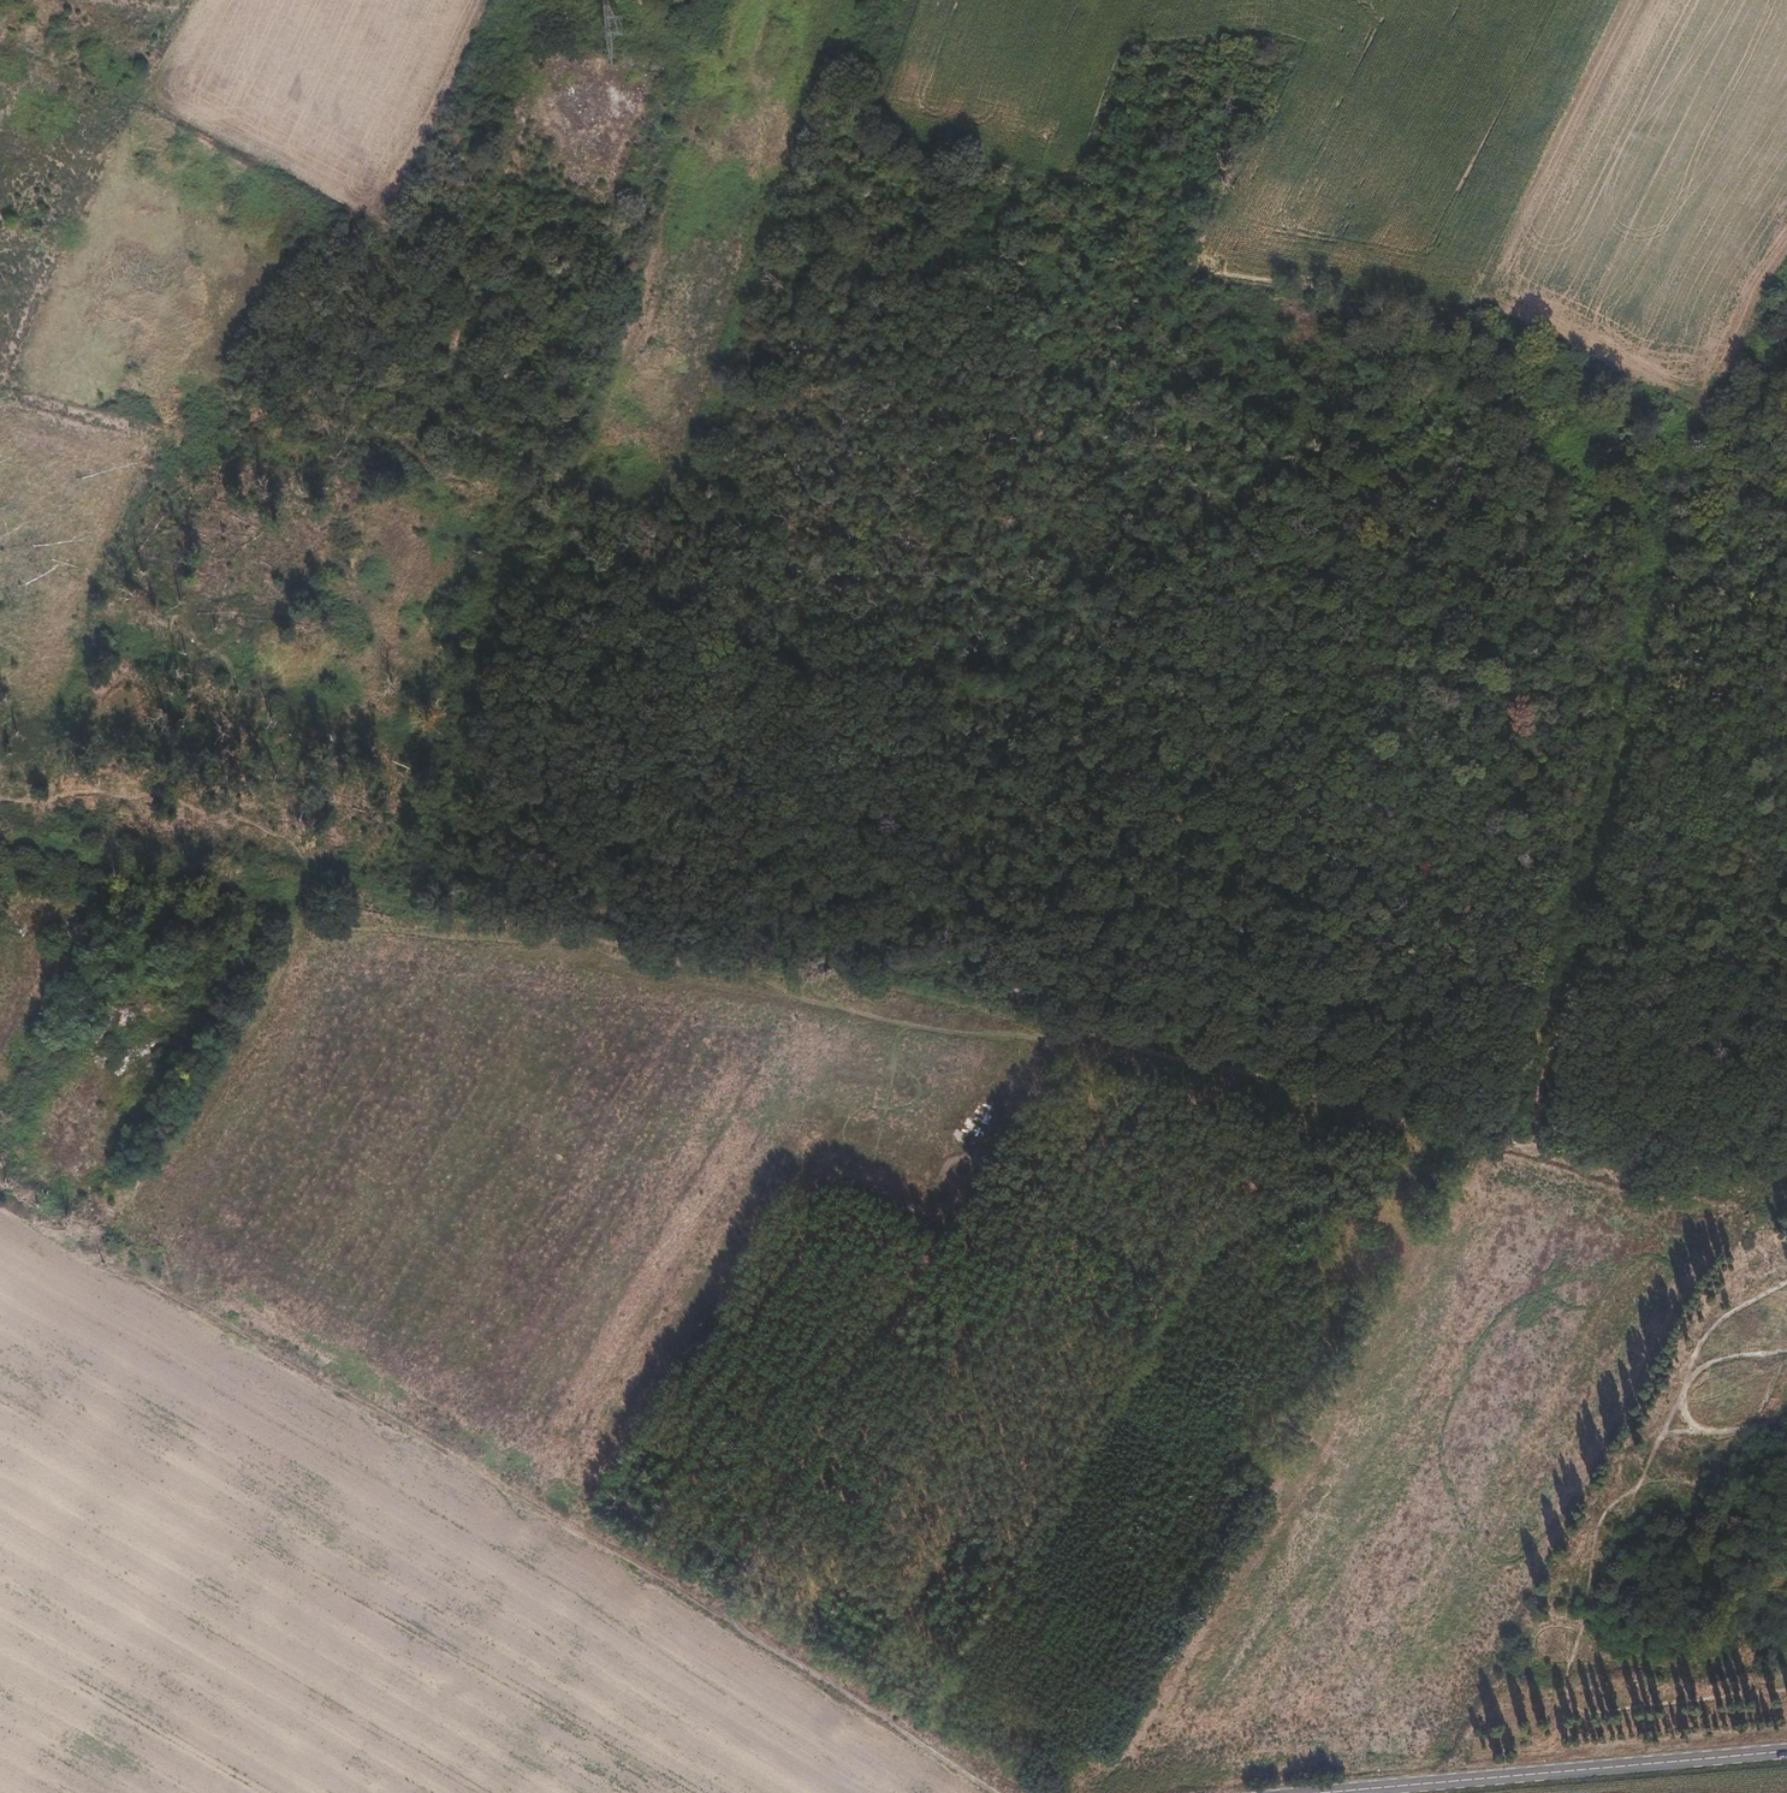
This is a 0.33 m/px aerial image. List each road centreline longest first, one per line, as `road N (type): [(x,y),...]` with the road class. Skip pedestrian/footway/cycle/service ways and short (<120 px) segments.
road 1 (track): [(1786,1175),(1520,1144),(1019,1003),(0,838)]
road 2 (track): [(993,1792),(0,1203)]
road 3 (track): [(517,502),(414,906)]
road 4 (tertiary): [(1419,1792),(1786,1758)]

